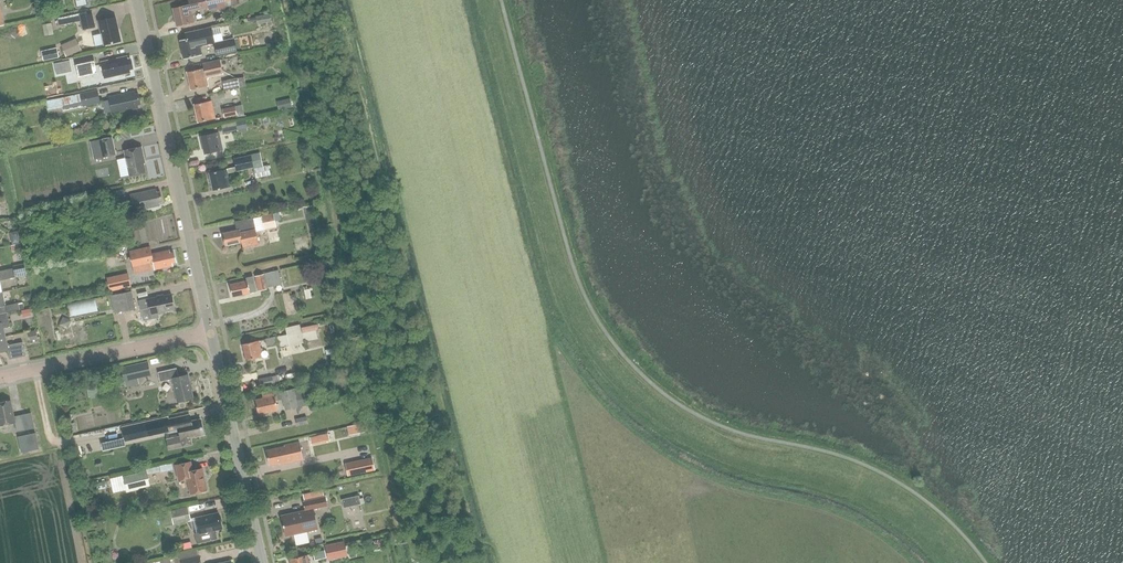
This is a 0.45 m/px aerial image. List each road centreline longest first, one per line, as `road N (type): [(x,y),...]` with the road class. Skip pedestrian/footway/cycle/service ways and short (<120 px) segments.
road 1 (unclassified): [(211,335),(136,0)]
road 2 (unclassified): [(261,562),(211,335)]
road 3 (residential): [(0,378),(211,335)]

